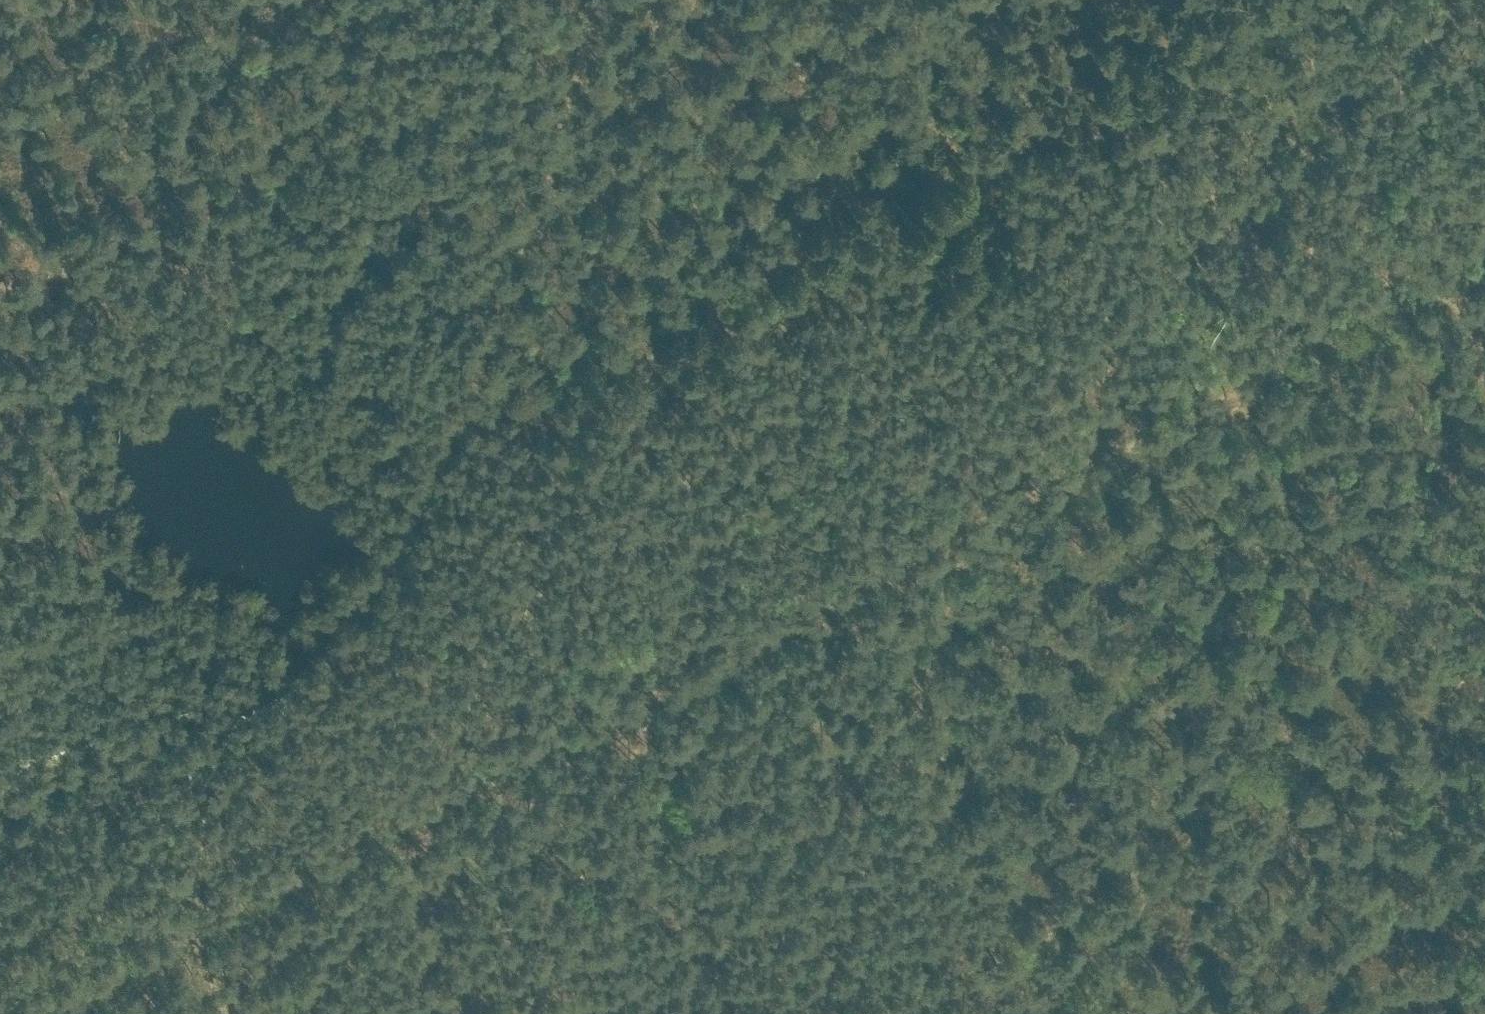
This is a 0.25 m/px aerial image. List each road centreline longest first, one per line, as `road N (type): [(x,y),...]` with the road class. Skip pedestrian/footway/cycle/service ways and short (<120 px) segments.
road 1 (track): [(192,923),(214,735),(407,545),(549,178),(596,0)]

